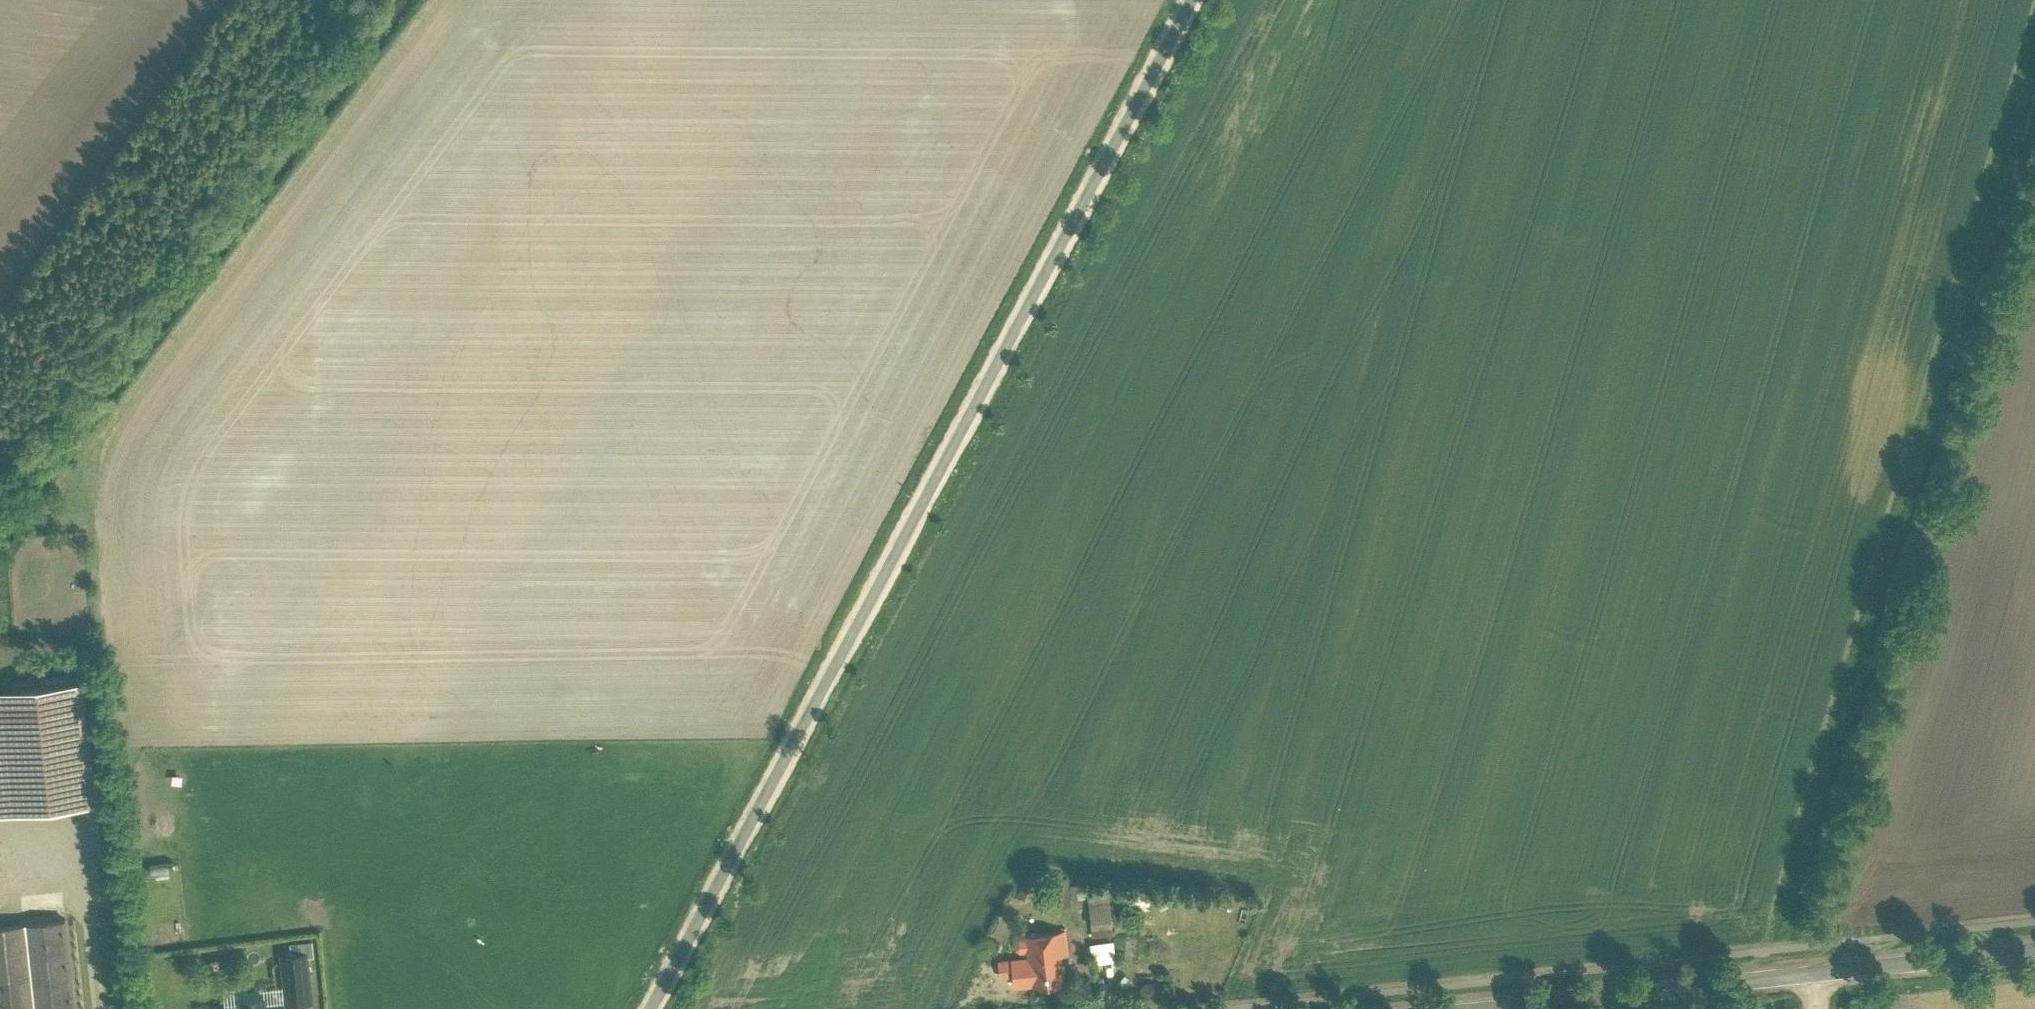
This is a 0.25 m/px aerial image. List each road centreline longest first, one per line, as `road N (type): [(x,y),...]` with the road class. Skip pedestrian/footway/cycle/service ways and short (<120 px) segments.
road 1 (tertiary): [(649,1008),(1191,0)]
road 2 (tertiary): [(1453,1008),(2034,945)]

